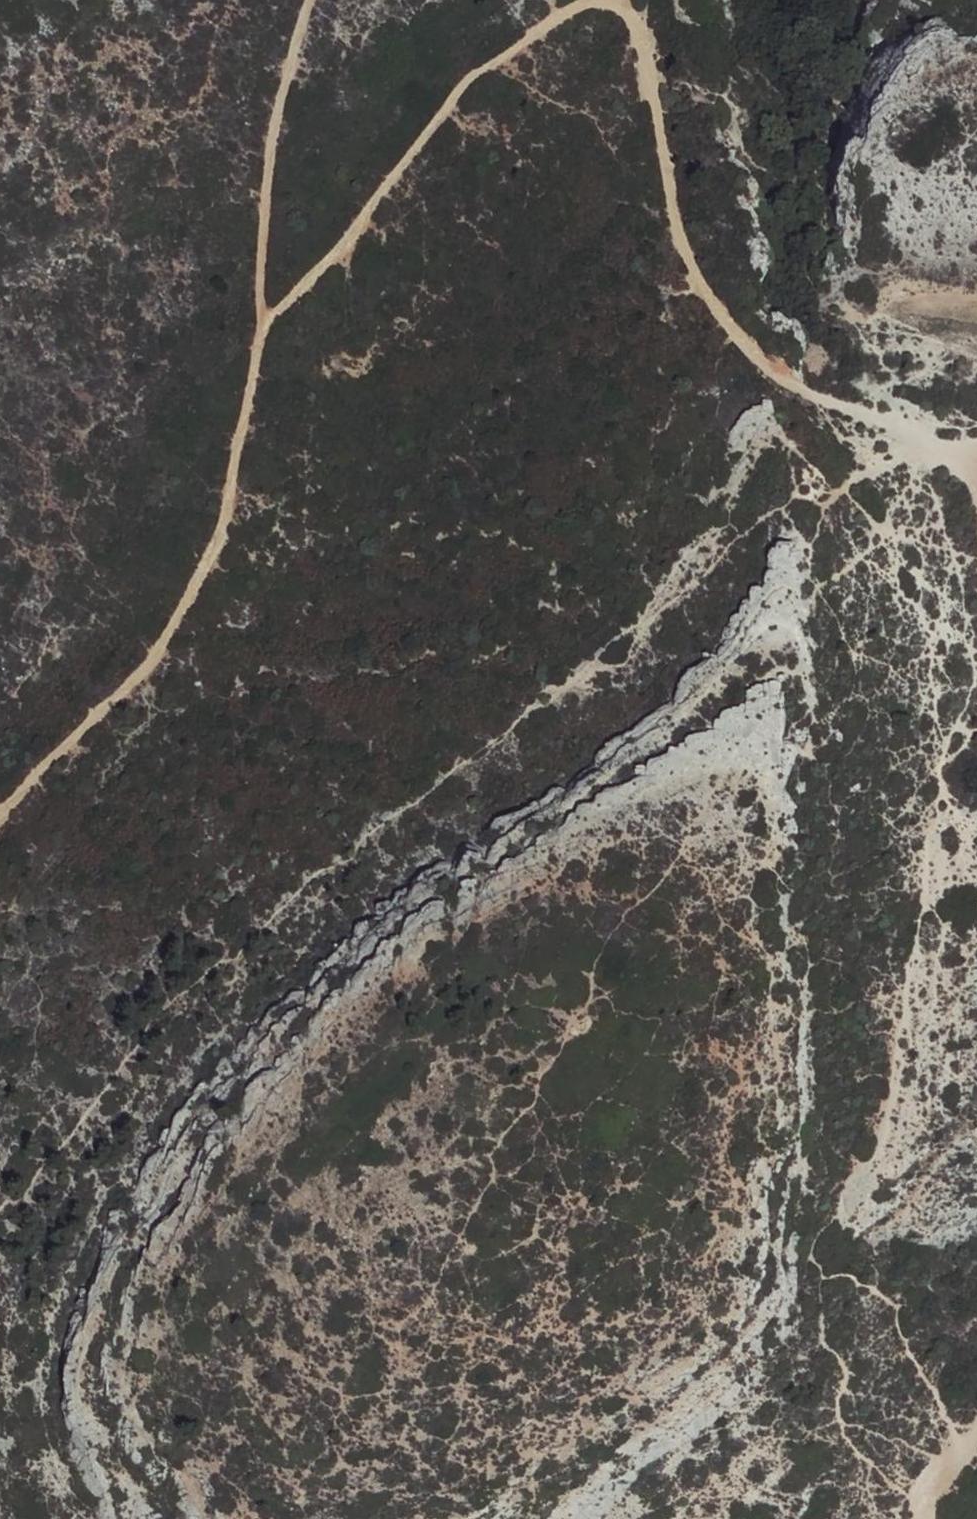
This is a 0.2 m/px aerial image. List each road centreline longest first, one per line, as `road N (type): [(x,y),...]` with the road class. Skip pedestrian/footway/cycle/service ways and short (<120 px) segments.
road 1 (track): [(0,816),(163,646),(222,538),(265,315),(278,104),(314,0)]
road 2 (track): [(618,0),(645,69),(674,222),(711,305),(789,384),(955,447),(976,438)]

